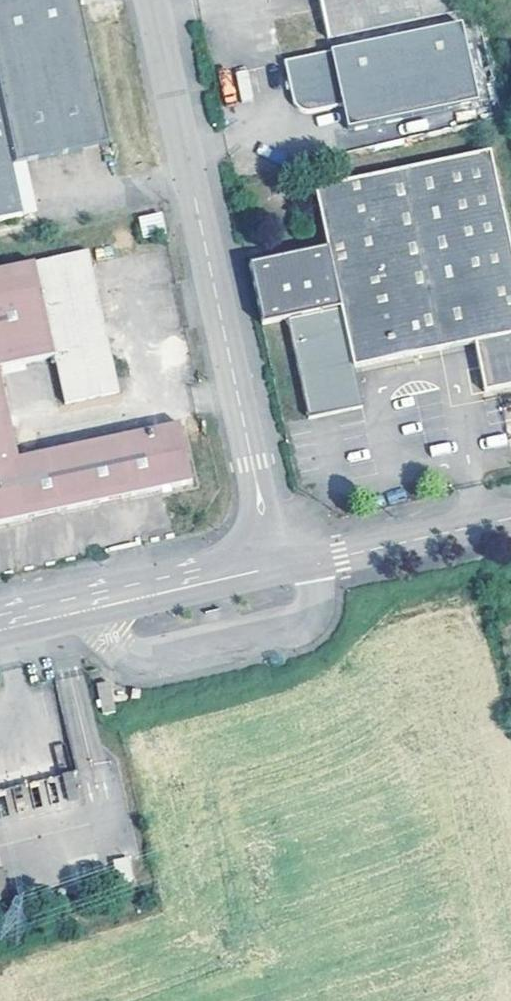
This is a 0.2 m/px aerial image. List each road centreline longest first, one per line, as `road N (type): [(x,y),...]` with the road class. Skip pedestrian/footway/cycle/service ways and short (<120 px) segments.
road 1 (residential): [(155,0),(275,566)]
road 2 (residential): [(0,630),(275,566)]
road 3 (residential): [(320,561),(510,518)]

